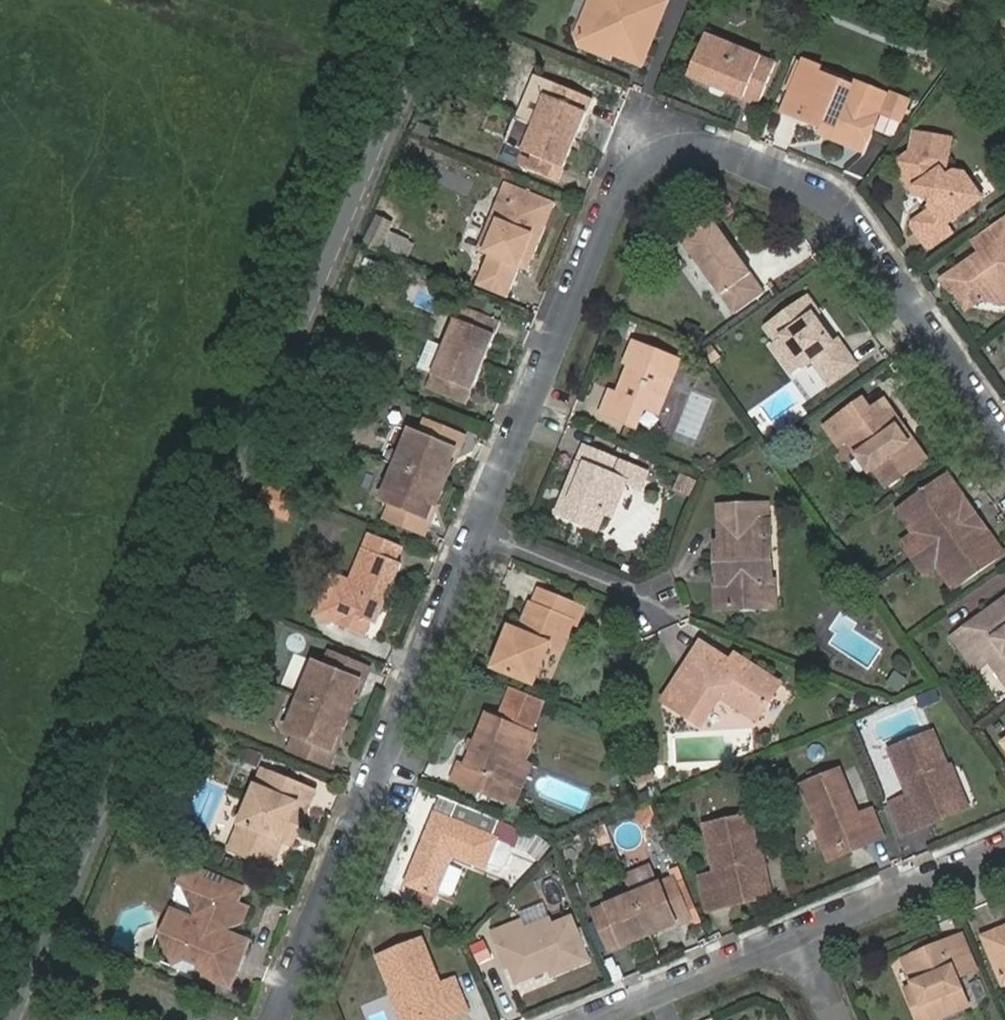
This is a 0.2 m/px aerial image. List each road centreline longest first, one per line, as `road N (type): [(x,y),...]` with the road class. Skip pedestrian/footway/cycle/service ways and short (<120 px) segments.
road 1 (unclassified): [(29,1019),(452,0)]
road 2 (residential): [(1004,430),(840,203),(697,148),(670,155),(639,179),(489,535)]
road 3 (residential): [(489,535),(286,1019)]
road 4 (residential): [(597,1019),(809,929)]
road 5 (residential): [(809,929),(1004,849)]
road 6 (residential): [(489,535),(660,601)]

